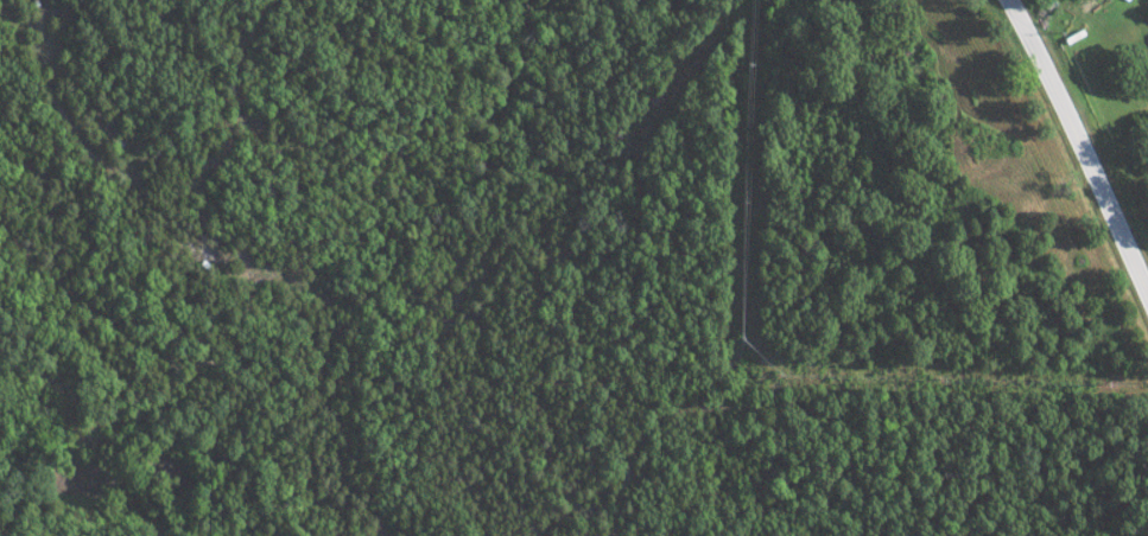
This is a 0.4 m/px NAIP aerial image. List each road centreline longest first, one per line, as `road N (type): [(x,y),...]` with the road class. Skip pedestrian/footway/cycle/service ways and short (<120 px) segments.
road 1 (tertiary): [(1147,278),(1016,0)]

